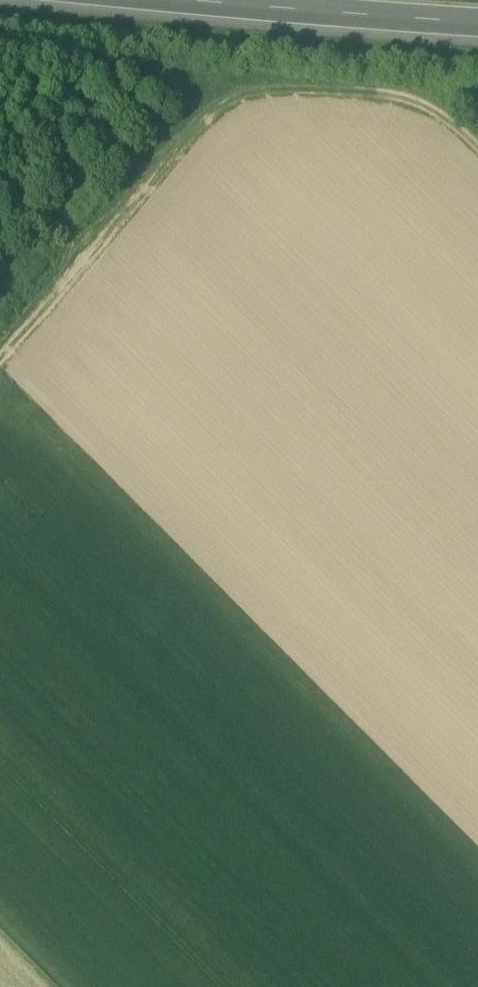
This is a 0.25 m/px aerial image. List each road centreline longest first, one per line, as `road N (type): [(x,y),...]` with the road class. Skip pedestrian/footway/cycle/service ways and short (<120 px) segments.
road 1 (track): [(0,360),(225,108)]
road 2 (track): [(477,157),(432,111),(399,97),(277,89),(225,108)]
road 3 (motorway): [(243,0),(477,18)]

